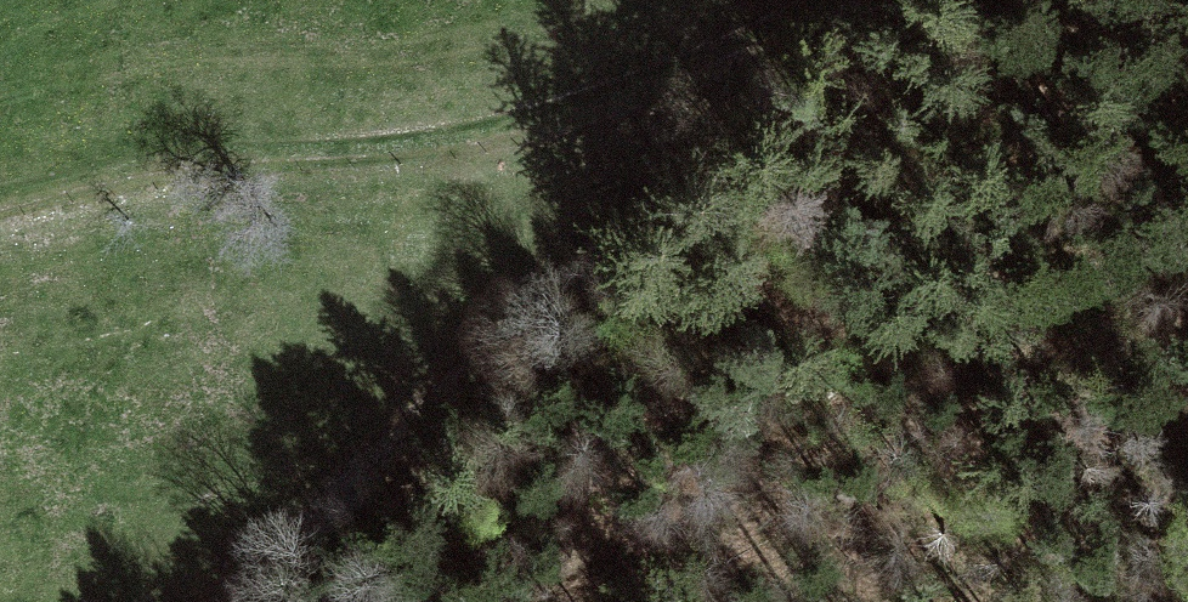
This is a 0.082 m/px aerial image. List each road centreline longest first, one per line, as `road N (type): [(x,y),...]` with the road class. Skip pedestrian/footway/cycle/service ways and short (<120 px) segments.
road 1 (track): [(0,217),(155,178),(426,145),(781,81),(907,0)]
road 2 (track): [(263,601),(781,81)]

